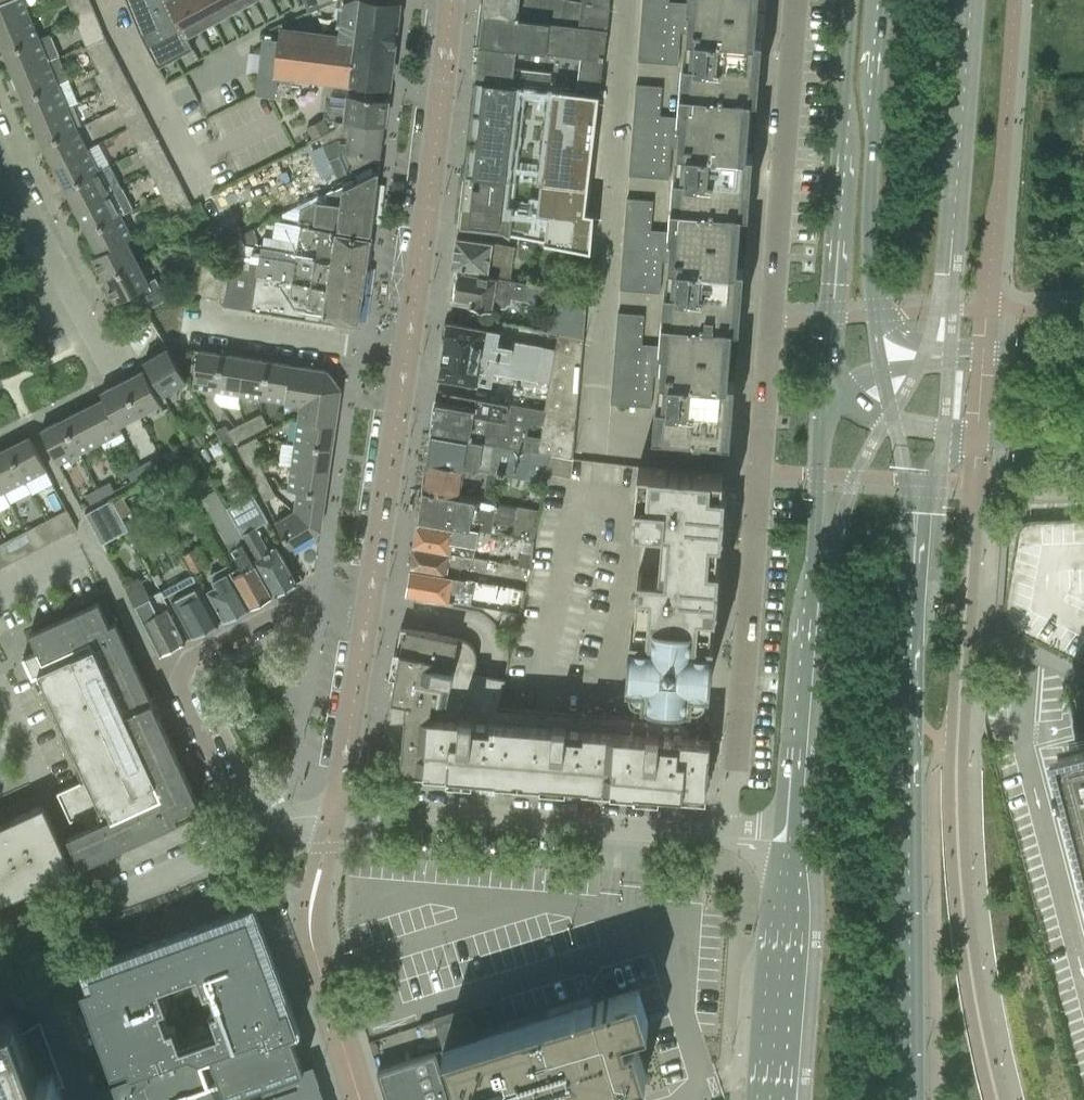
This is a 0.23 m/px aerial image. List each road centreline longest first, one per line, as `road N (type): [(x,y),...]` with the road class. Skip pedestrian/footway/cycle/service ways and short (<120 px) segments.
road 1 (residential): [(796,0),(727,837)]
road 2 (secondary): [(826,393),(792,843)]
road 3 (secondary): [(853,0),(826,393)]
road 4 (unclassified): [(335,809),(727,837)]
road 5 (secondary): [(911,1099),(909,711)]
road 6 (residential): [(367,621),(274,614),(204,649),(181,681),(246,838)]
road 7 (residential): [(406,352),(451,0)]
road 8 (secondary): [(873,316),(886,0)]
road 9 (residential): [(367,621),(406,352)]
road 10 (secondary): [(792,843),(770,1099)]
road 11 (unclassified): [(24,940),(246,838)]
road 12 (residential): [(112,373),(0,158)]
road 13 (residential): [(406,352),(175,319)]
road 14 (secondary): [(909,711),(916,502)]
road 15 (residential): [(335,809),(367,621)]
road 16 (residential): [(24,940),(82,1099)]
road 17 (tertiary): [(944,432),(1083,443)]
road 18 (tertiary): [(1083,348),(957,357)]

